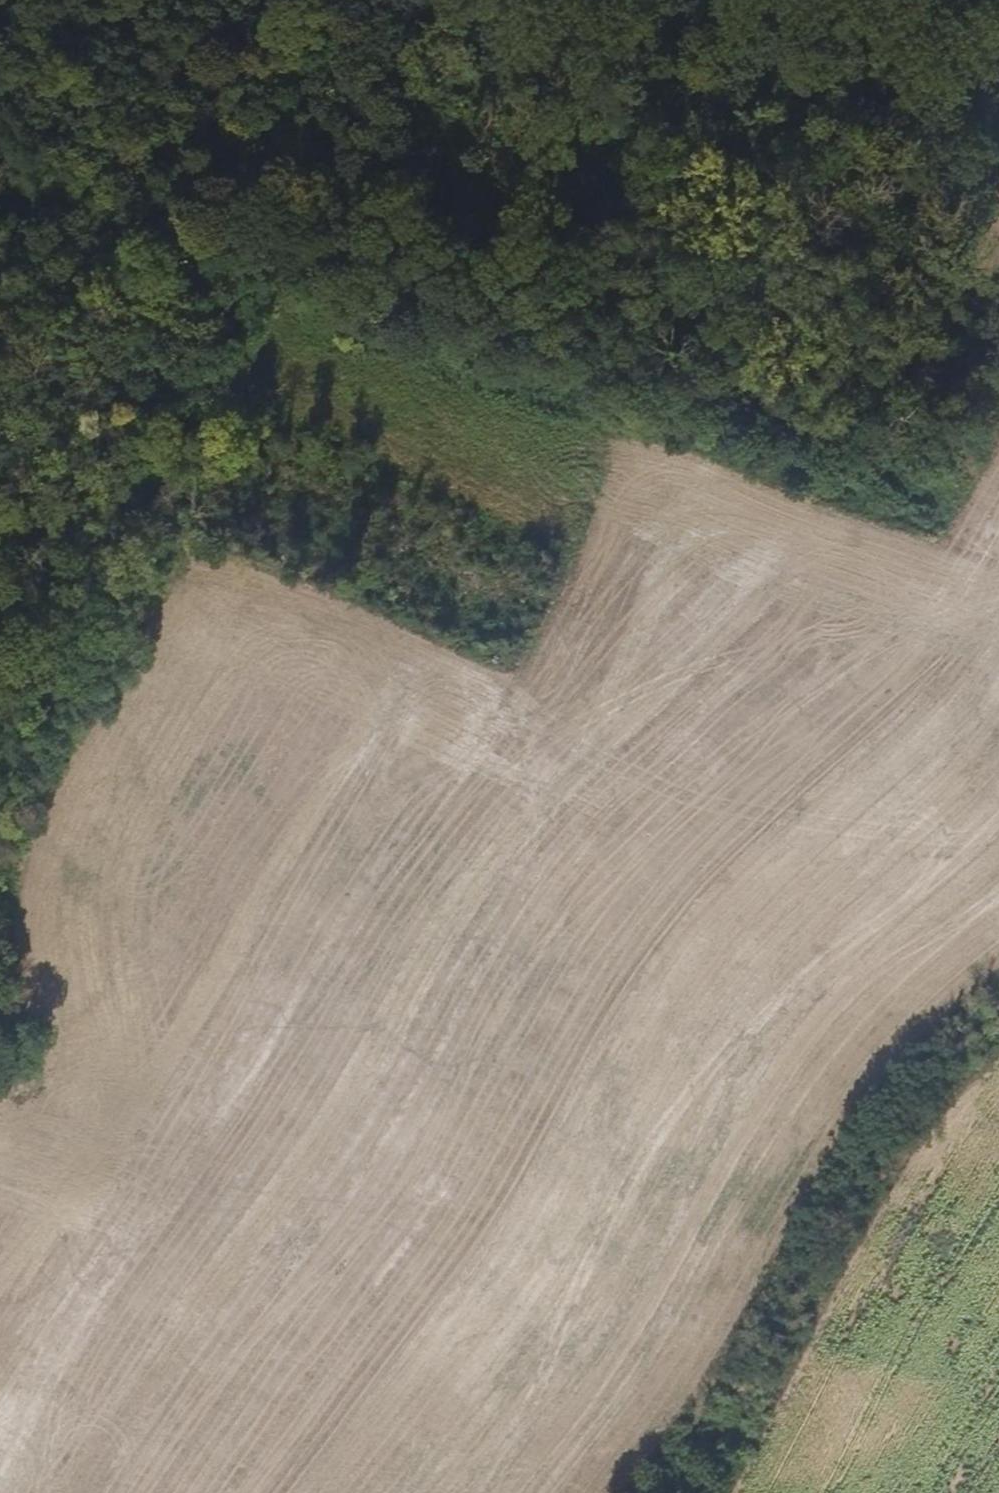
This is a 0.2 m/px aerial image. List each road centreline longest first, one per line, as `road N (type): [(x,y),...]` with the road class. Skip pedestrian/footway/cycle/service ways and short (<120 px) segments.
road 1 (track): [(601,1492),(685,1385),(820,1138),(909,1028),(998,937)]
road 2 (track): [(477,0),(514,31),(568,55),(614,63),(809,36),(850,46),(942,102),(983,102)]

